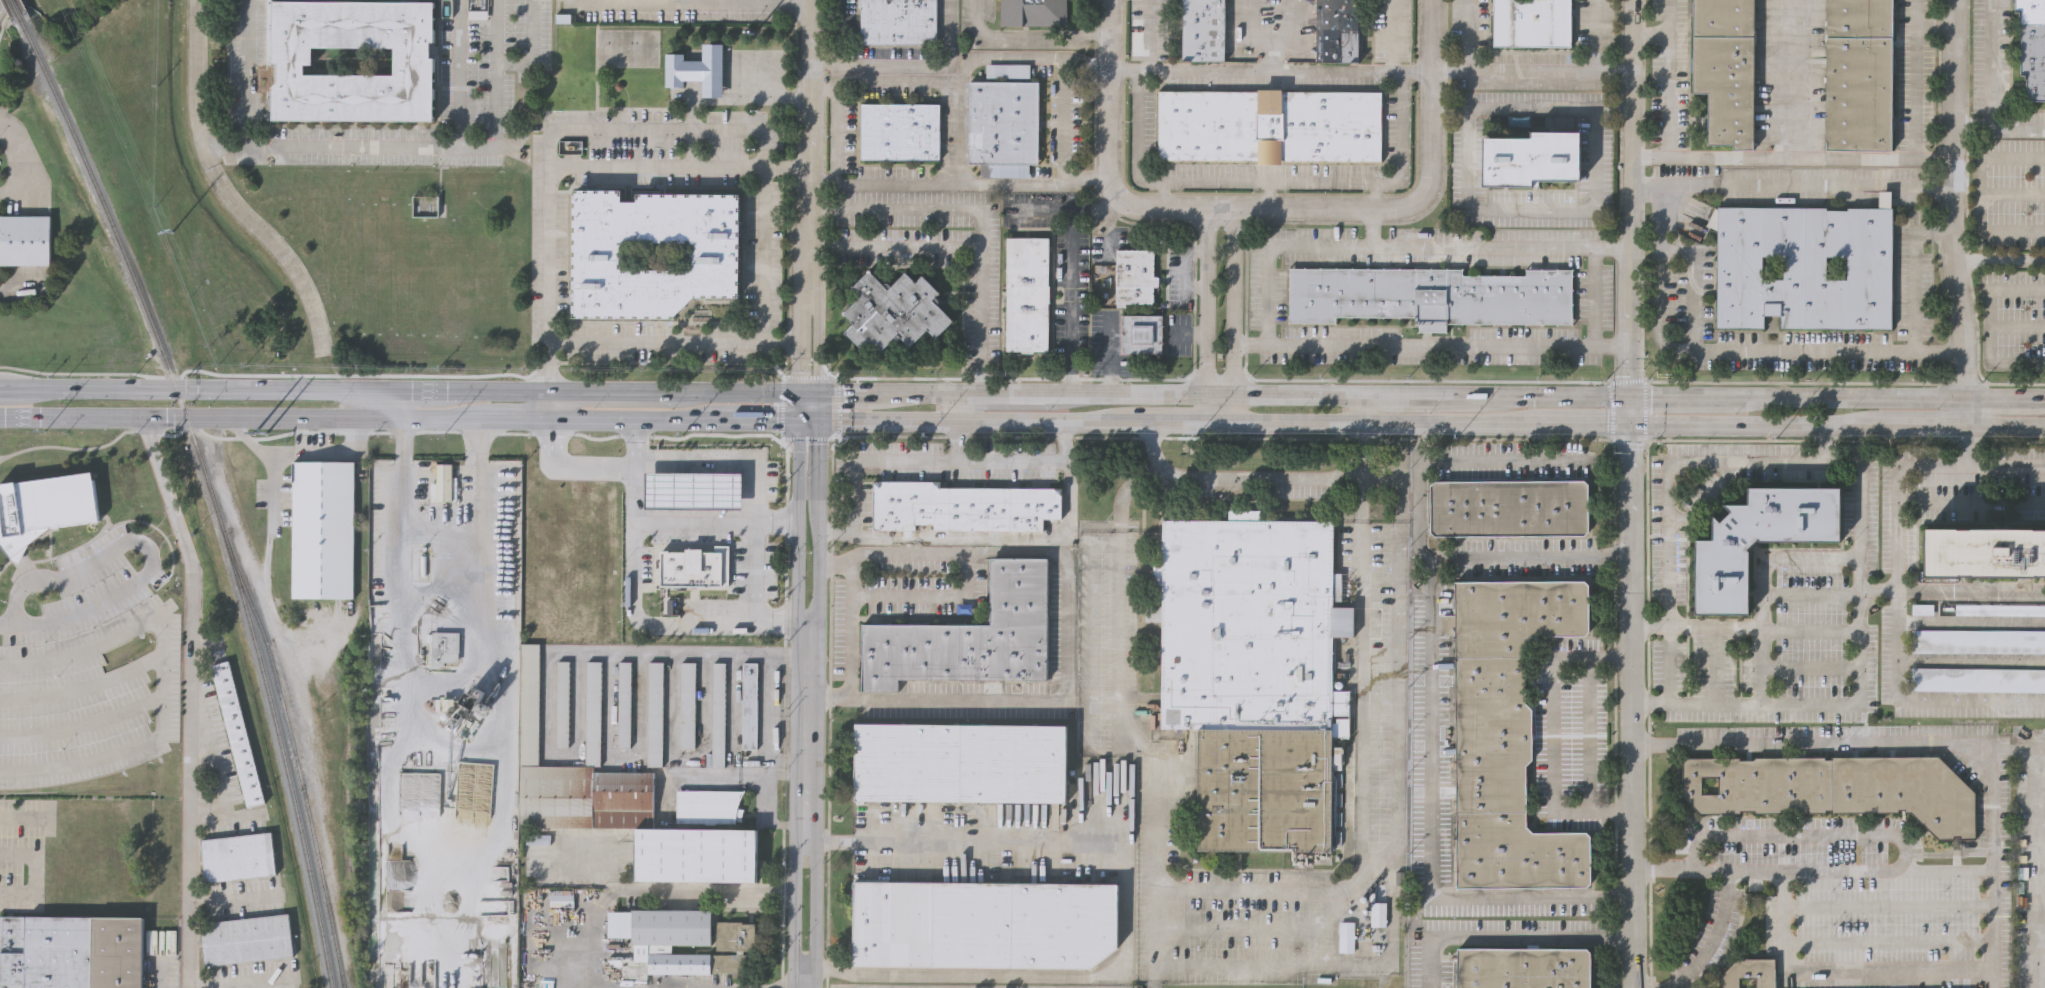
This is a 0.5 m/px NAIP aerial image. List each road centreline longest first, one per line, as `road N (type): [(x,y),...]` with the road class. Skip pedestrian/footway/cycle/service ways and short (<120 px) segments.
road 1 (secondary): [(1429,426),(2044,428)]
road 2 (tertiary): [(797,391),(792,987)]
road 3 (tertiary): [(1637,987),(1629,395)]
road 4 (tertiary): [(815,987),(819,420)]
road 5 (residential): [(1961,396),(1955,0)]
road 6 (tertiary): [(1629,395),(1632,0)]
road 7 (residential): [(325,352),(297,273),(239,208),(203,147),(191,88),(191,0)]
road 8 (residential): [(1233,205),(1396,207),(1422,196),(1433,0)]
road 9 (secondary): [(0,417),(352,417)]
road 10 (secondary): [(351,390),(19,388)]
road 11 (secondary): [(819,420),(1139,423)]
road 12 (residential): [(1233,205),(1139,206),(1116,193),(1110,0)]
road 13 (residential): [(807,305),(814,0)]
road 14 (secondary): [(1371,394),(1070,393)]
road 15 (secondary): [(1961,396),(1750,395)]
road 16 (secondary): [(1224,424),(1429,426)]
road 17 (residential): [(1205,206),(1208,381),(1224,394)]
road 18 (residential): [(1224,394),(1235,381),(1233,205)]
road 19 (secondary): [(551,419),(720,420)]
road 20 (secondary): [(1629,395),(1490,394)]
road 21 (secondary): [(688,391),(550,391)]
road 22 (secondary): [(1750,395),(1629,395)]

